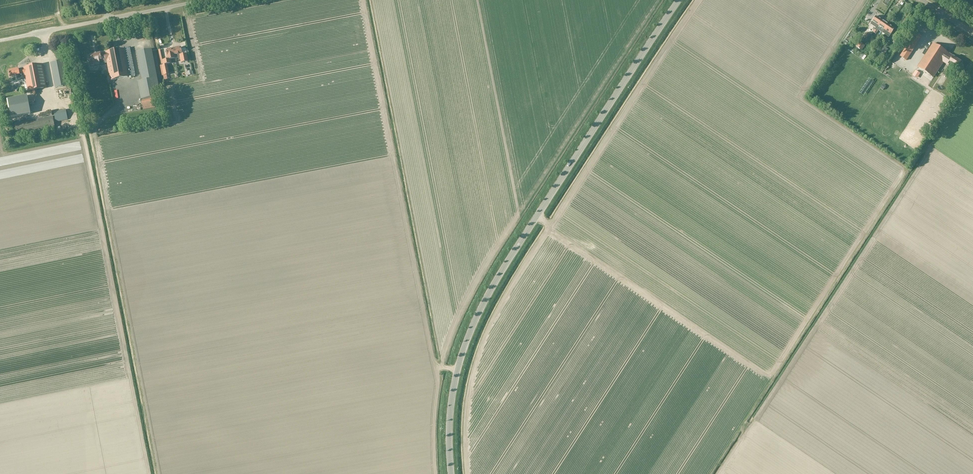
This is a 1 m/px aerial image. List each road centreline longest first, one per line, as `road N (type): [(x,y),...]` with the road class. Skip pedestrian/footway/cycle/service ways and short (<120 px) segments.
road 1 (tertiary): [(451,473),(454,386),(479,313),(679,0)]
road 2 (unclassified): [(0,41),(206,0)]

